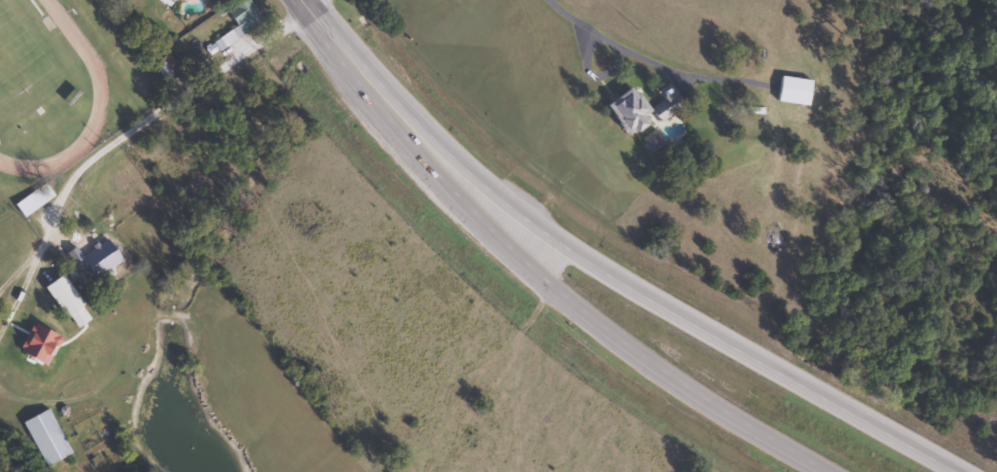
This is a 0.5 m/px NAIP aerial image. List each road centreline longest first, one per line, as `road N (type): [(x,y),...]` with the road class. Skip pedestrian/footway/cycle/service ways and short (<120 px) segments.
road 1 (trunk): [(964,471),(544,234),(455,169)]
road 2 (trunk): [(455,169),(595,321),(717,409),(827,471)]
road 3 (residential): [(33,275),(81,171),(331,0)]
road 4 (trunk): [(455,169),(297,0)]

